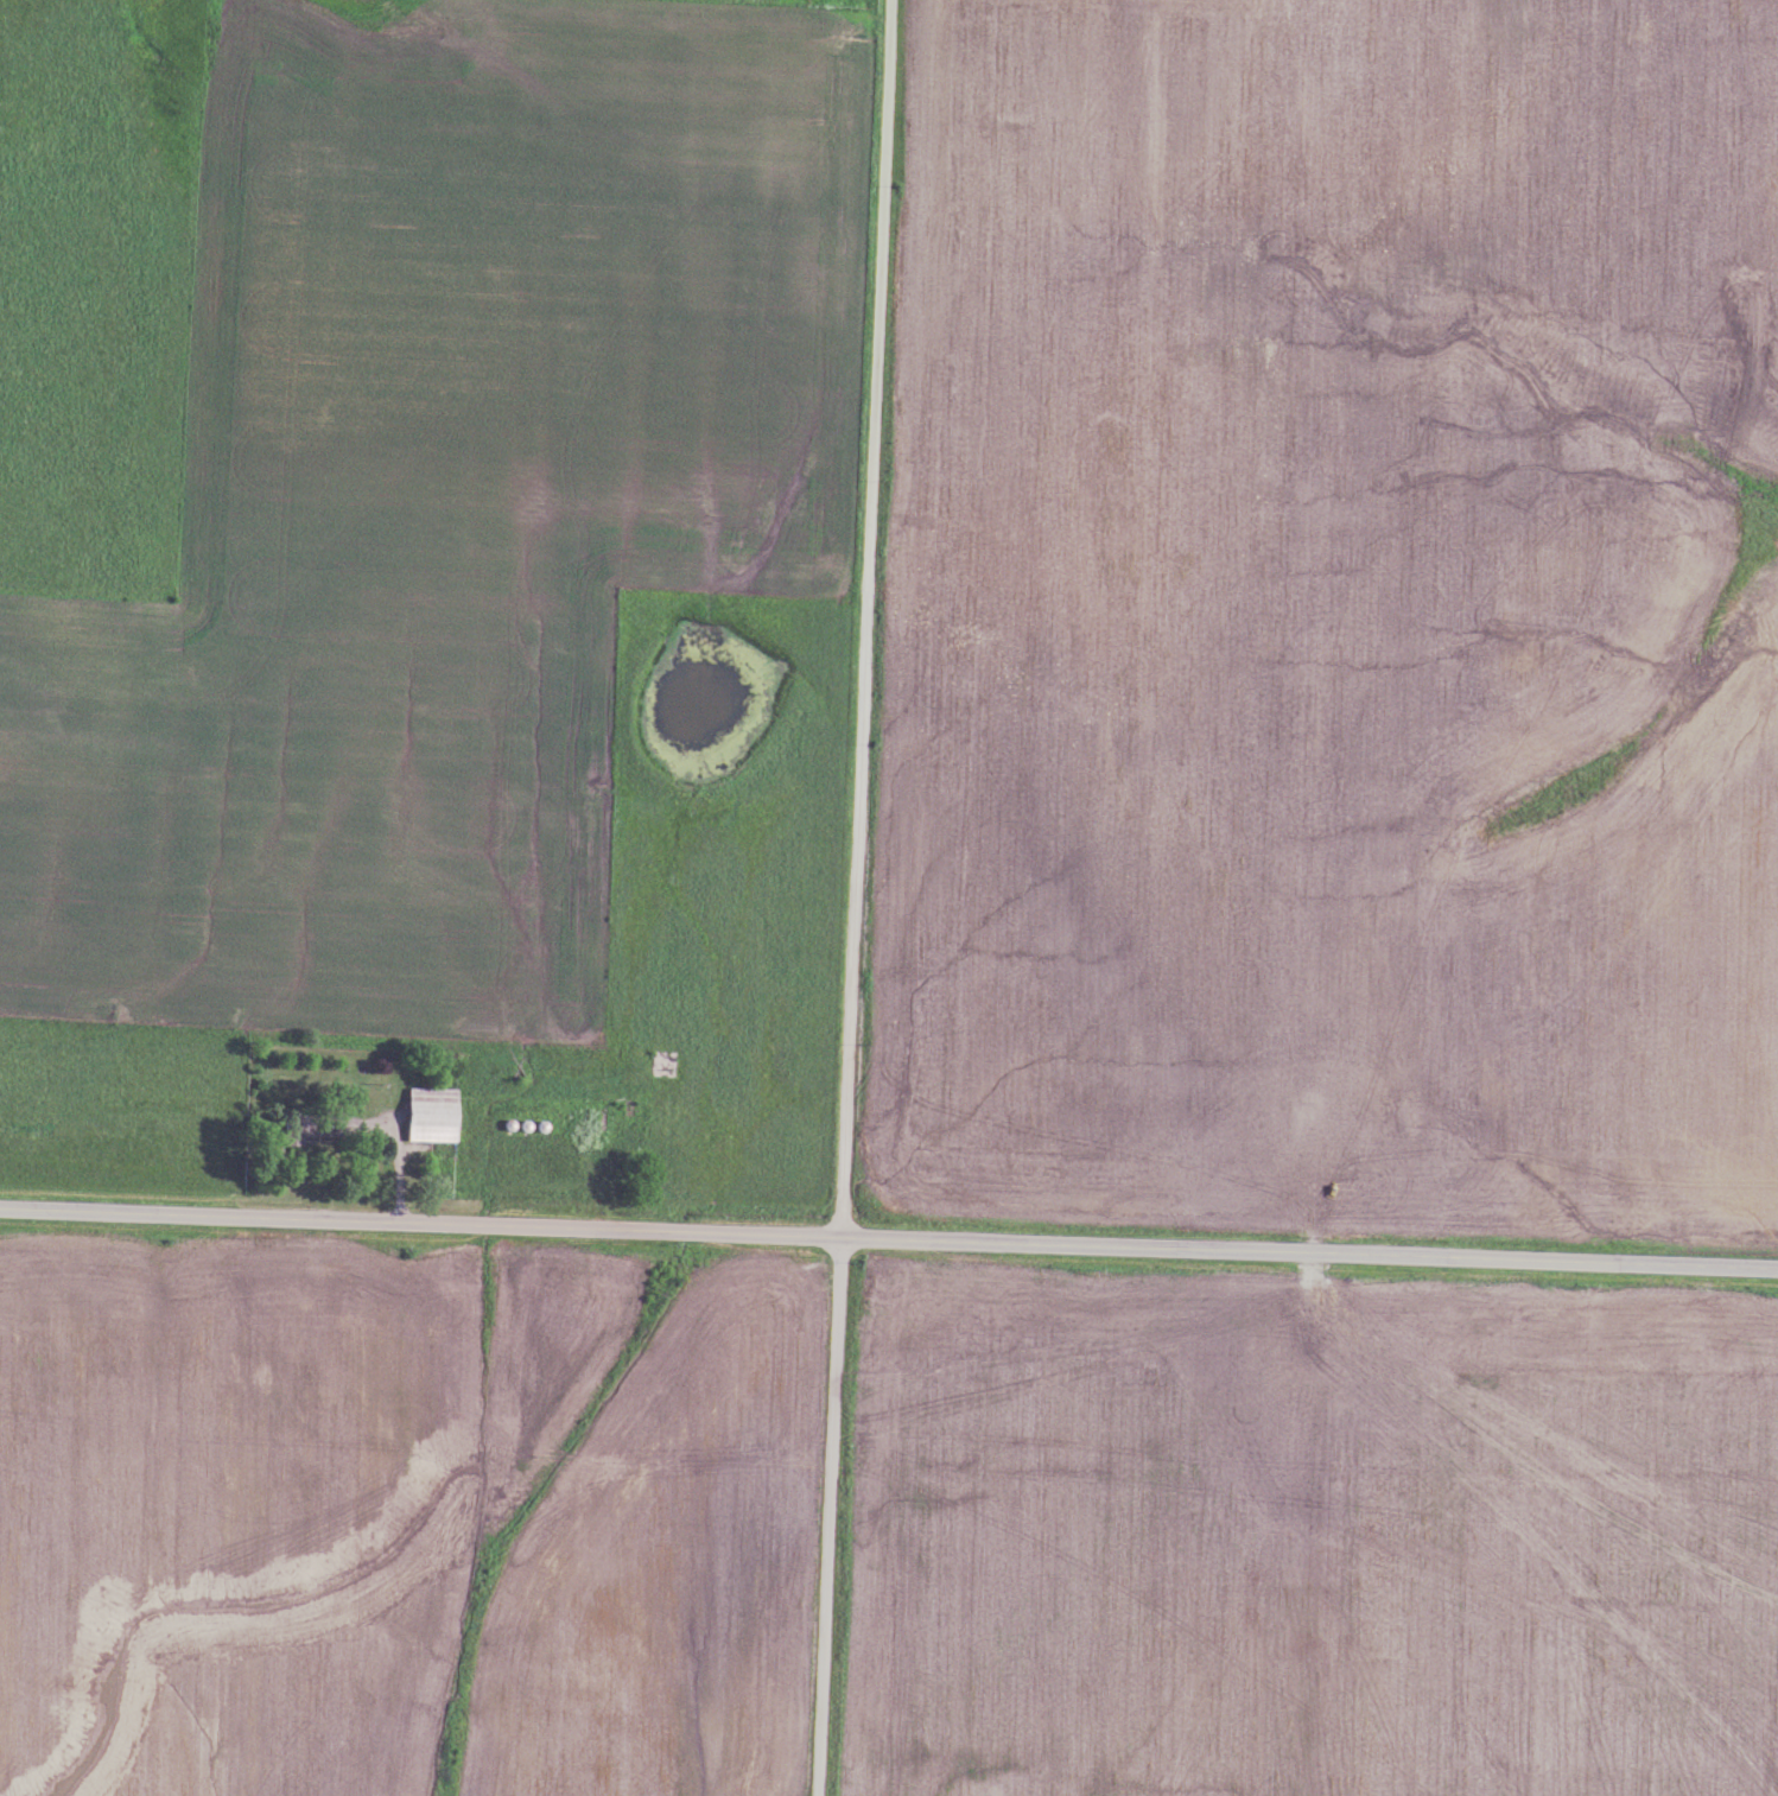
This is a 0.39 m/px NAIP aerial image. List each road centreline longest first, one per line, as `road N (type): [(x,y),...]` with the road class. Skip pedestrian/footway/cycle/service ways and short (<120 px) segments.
road 1 (residential): [(821,1795),(890,0)]
road 2 (secondary): [(1777,1268),(0,1208)]

